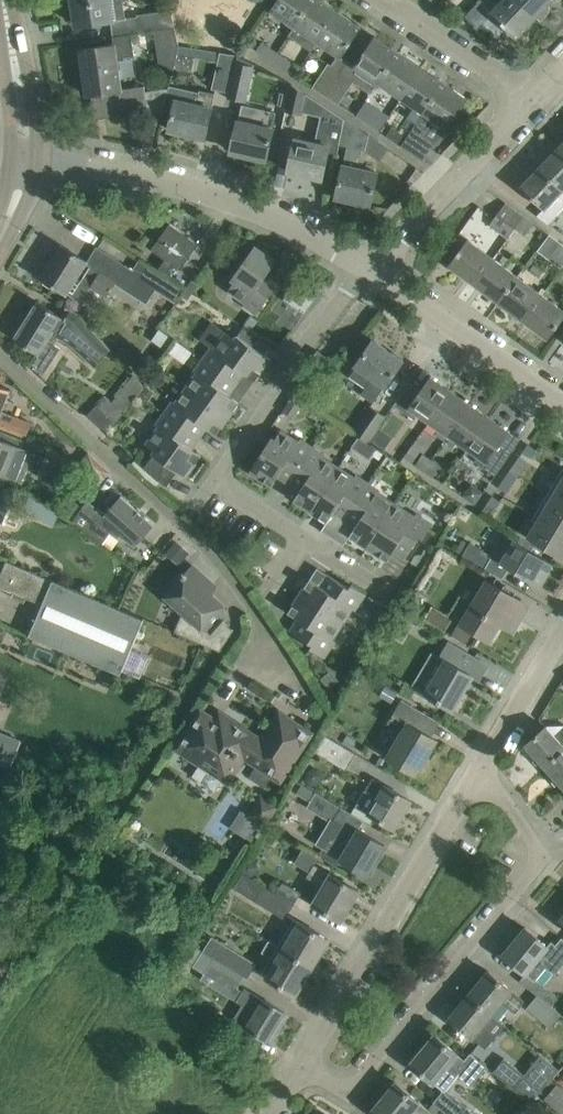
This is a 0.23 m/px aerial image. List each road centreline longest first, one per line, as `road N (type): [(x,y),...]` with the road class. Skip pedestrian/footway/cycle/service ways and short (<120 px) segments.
road 1 (residential): [(322,711),(252,608),(0,356)]
road 2 (residential): [(307,1062),(345,1079),(367,1069),(534,878),(543,862),(538,835),(478,776)]
road 3 (residential): [(369,272),(304,231),(219,197),(18,158)]
road 4 (residential): [(305,538),(218,480),(369,272)]
road 5 (residential): [(307,1062),(478,776)]
road 6 (residential): [(562,412),(369,272)]
road 7 (residential): [(369,272),(534,102)]
road 8 (residential): [(534,102),(379,0)]
road 9 (residential): [(478,776),(562,641)]
road 10 (tertiary): [(18,158),(0,17)]

